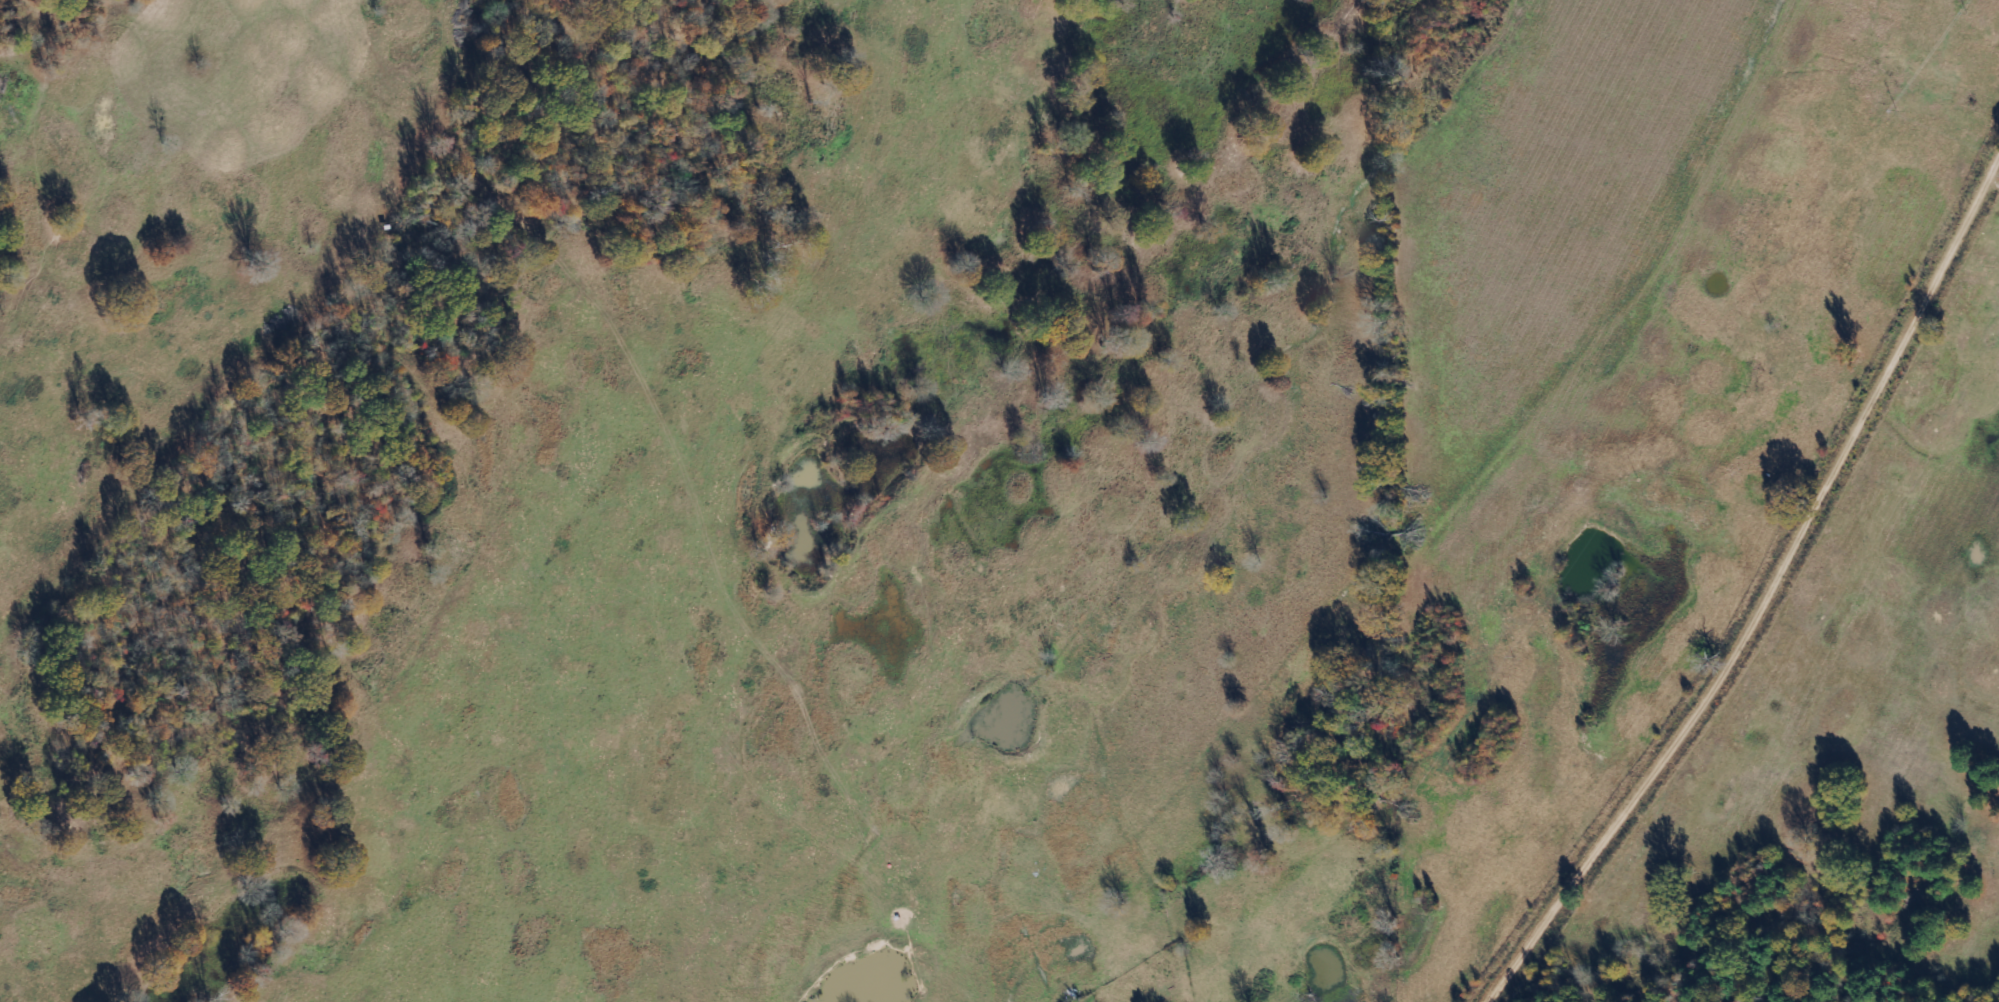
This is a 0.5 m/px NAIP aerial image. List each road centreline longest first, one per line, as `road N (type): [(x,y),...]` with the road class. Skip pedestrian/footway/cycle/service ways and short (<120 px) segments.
road 1 (residential): [(1493,1001),(1742,652),(1998,164)]

